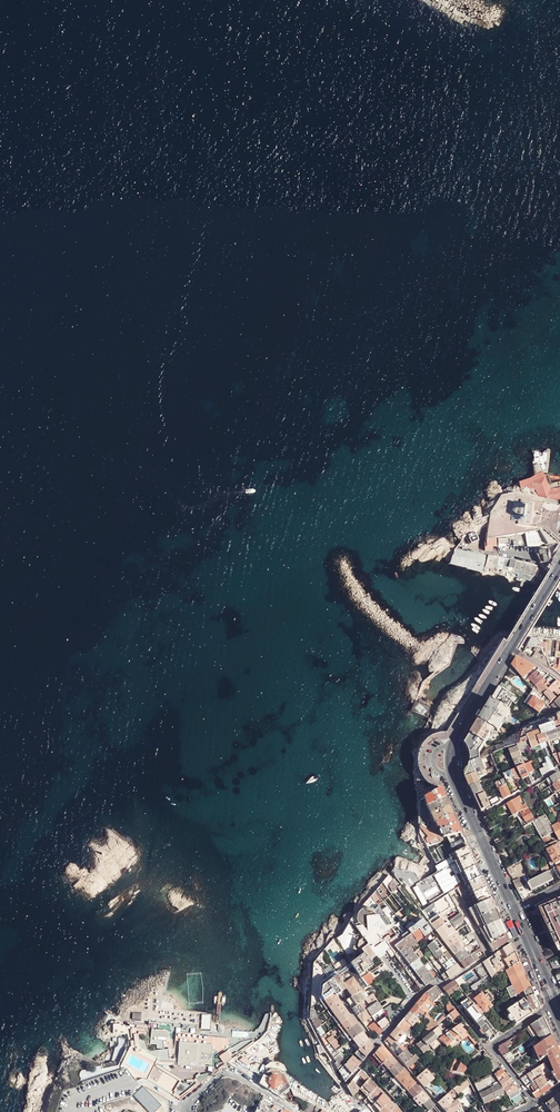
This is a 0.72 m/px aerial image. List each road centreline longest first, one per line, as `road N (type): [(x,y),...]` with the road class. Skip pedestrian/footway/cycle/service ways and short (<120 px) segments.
road 1 (secondary): [(513,910),(450,760),(457,736),(514,643)]
road 2 (residential): [(555,1004),(491,1048),(535,1105)]
road 3 (residential): [(296,1111),(226,1073),(190,1111)]

